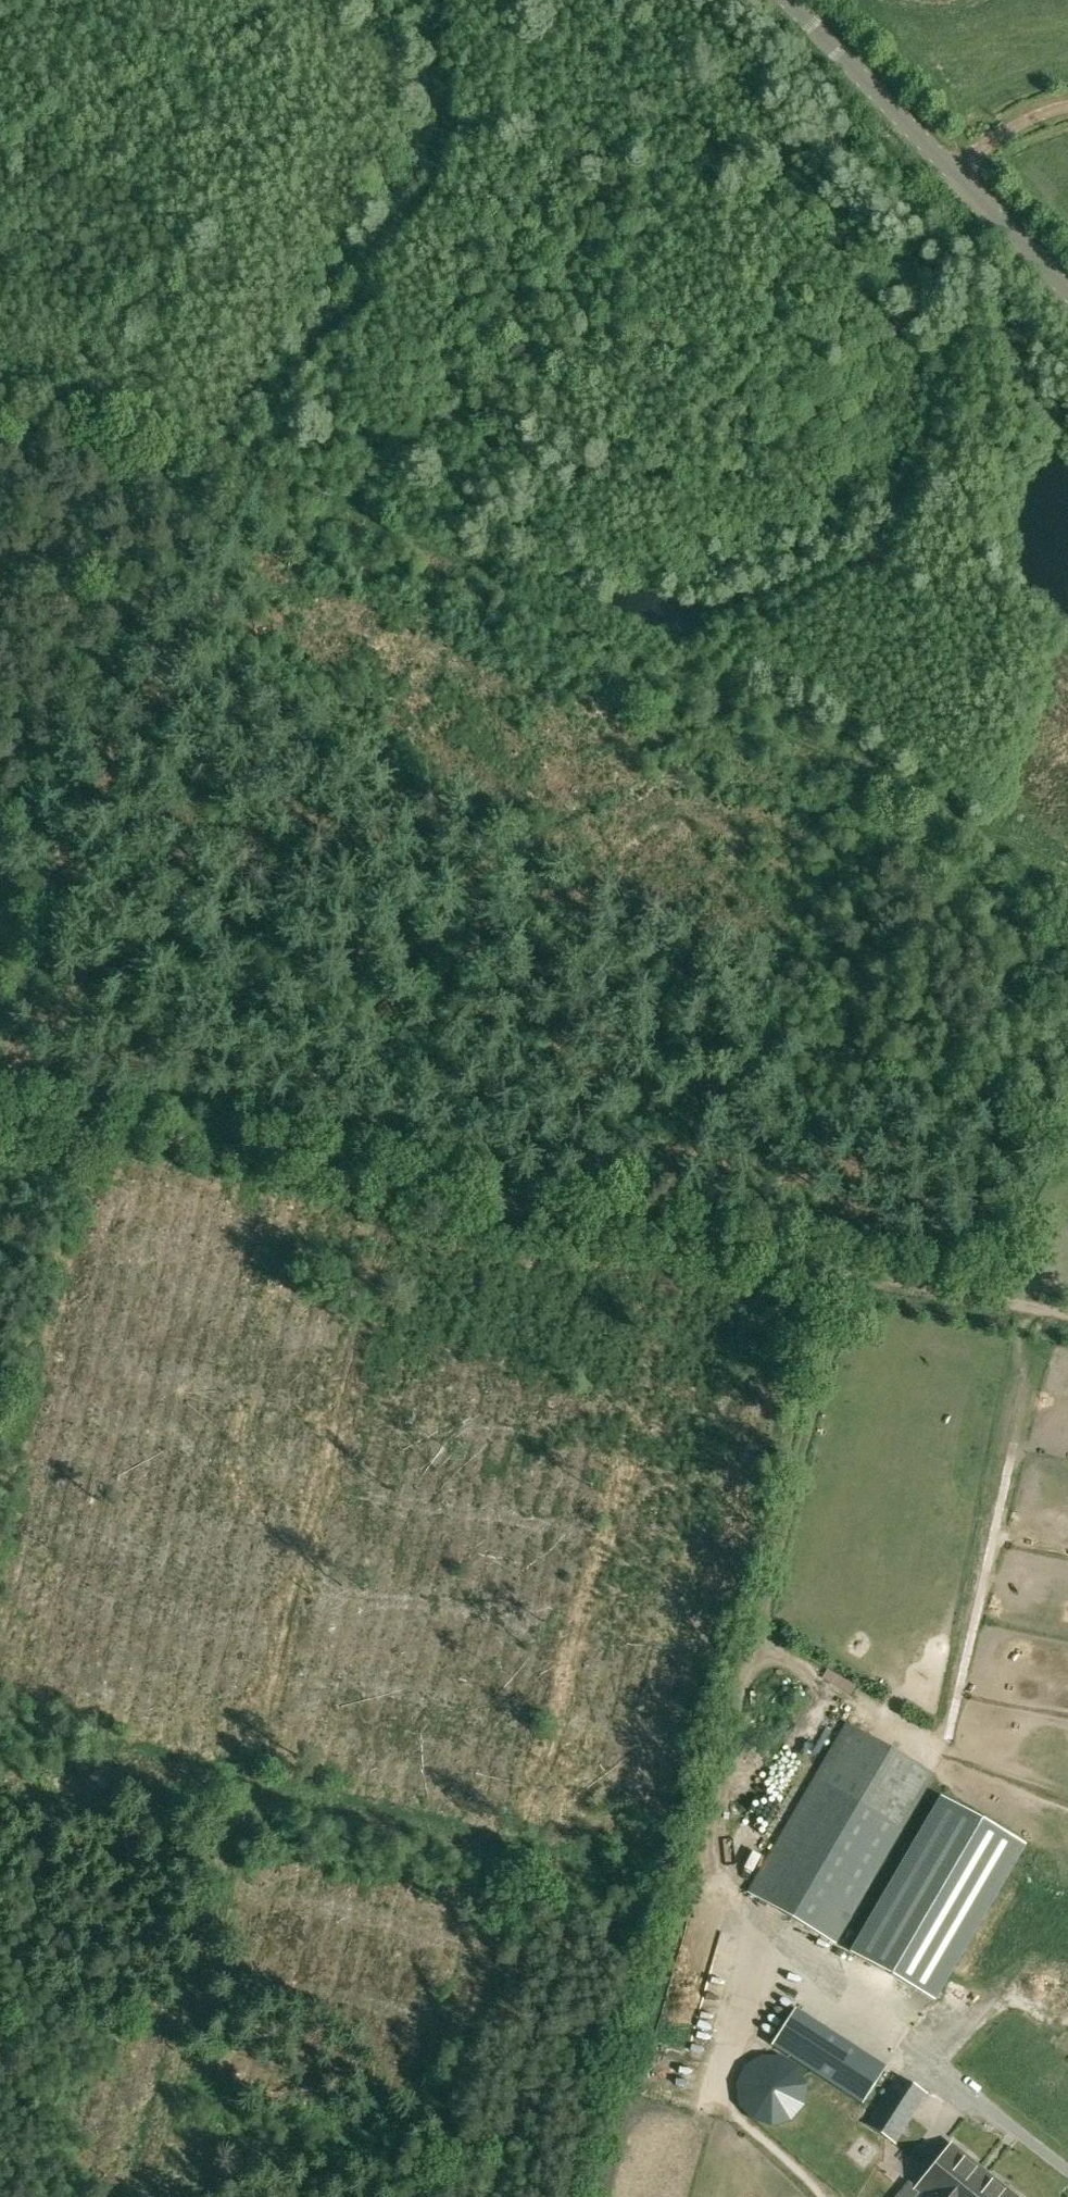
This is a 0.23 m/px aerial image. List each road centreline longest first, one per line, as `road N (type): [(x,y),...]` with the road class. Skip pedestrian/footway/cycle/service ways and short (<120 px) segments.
road 1 (track): [(970,1302),(0,1124)]
road 2 (unclassified): [(1067,296),(785,0)]

